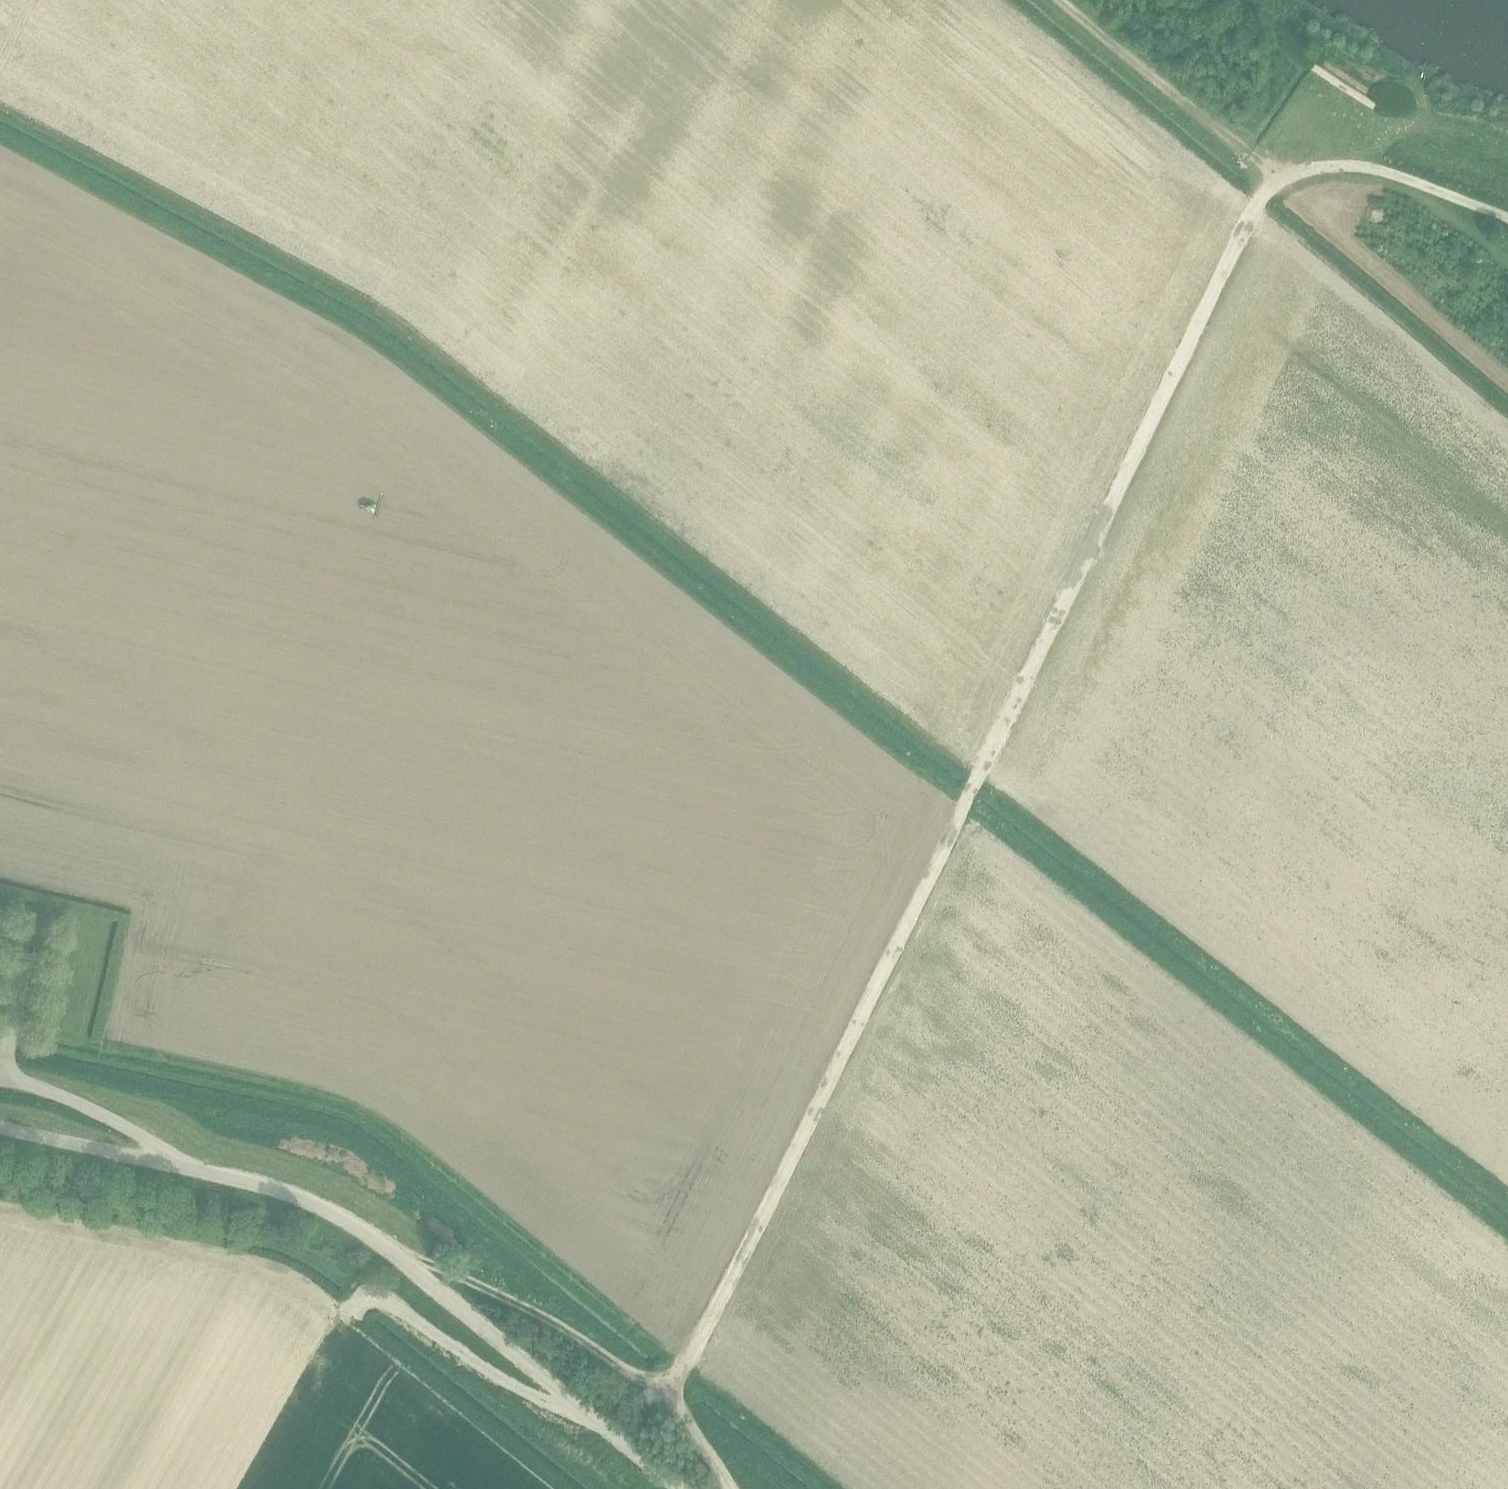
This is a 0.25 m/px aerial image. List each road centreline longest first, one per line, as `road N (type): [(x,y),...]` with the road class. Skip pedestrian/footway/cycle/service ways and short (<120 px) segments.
road 1 (track): [(1266,193),(687,1364),(655,1381)]
road 2 (unclassified): [(682,1488),(403,1261),(336,1215),(252,1183),(0,1127)]
road 3 (track): [(1266,193),(1260,158),(1056,0)]
road 4 (track): [(655,1381),(629,1376),(543,1321),(403,1261)]
road 5 (track): [(1507,217),(1361,165)]
road 6 (track): [(655,1381),(731,1488)]

